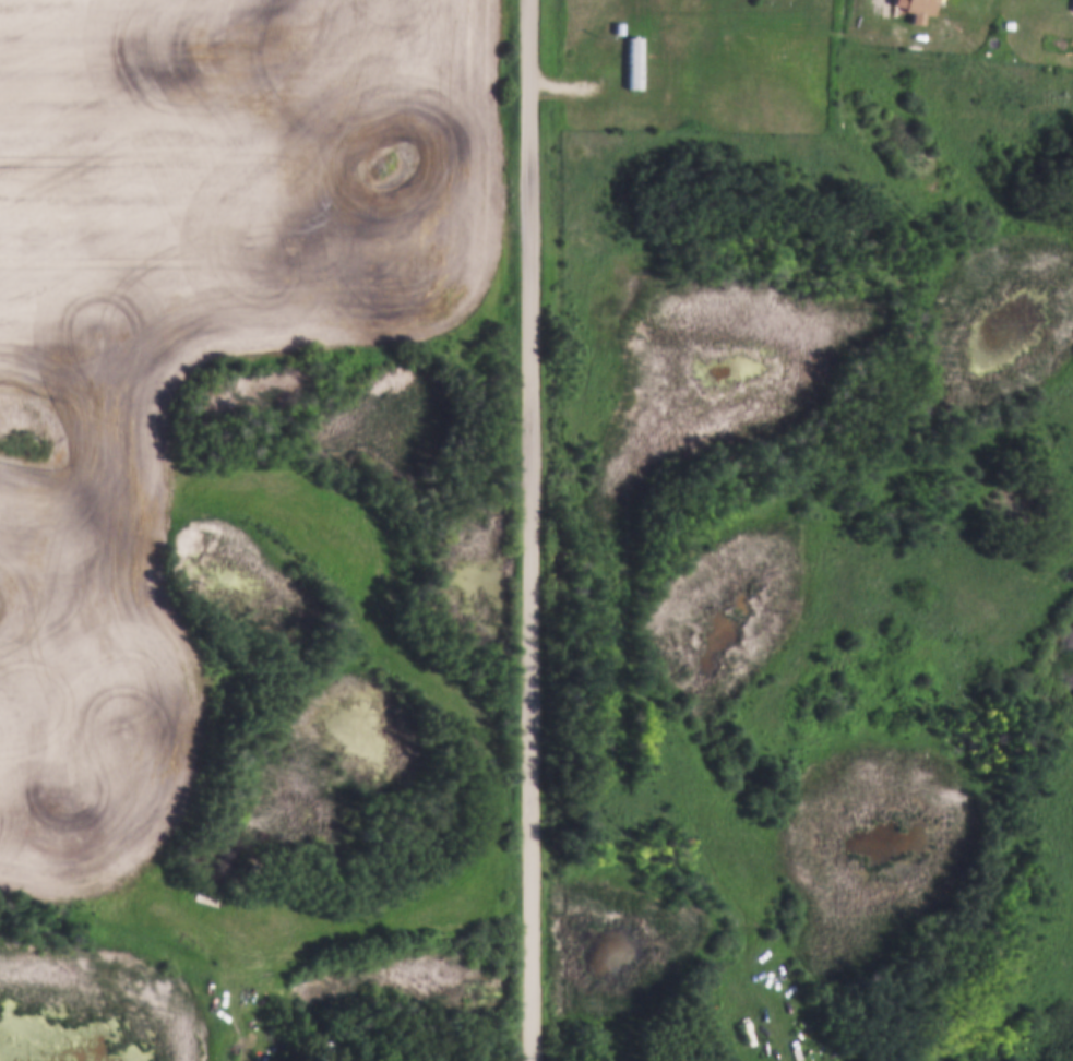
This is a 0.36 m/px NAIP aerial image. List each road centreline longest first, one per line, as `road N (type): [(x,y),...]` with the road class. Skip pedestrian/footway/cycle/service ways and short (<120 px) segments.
road 1 (residential): [(534,1060),(530,0)]

